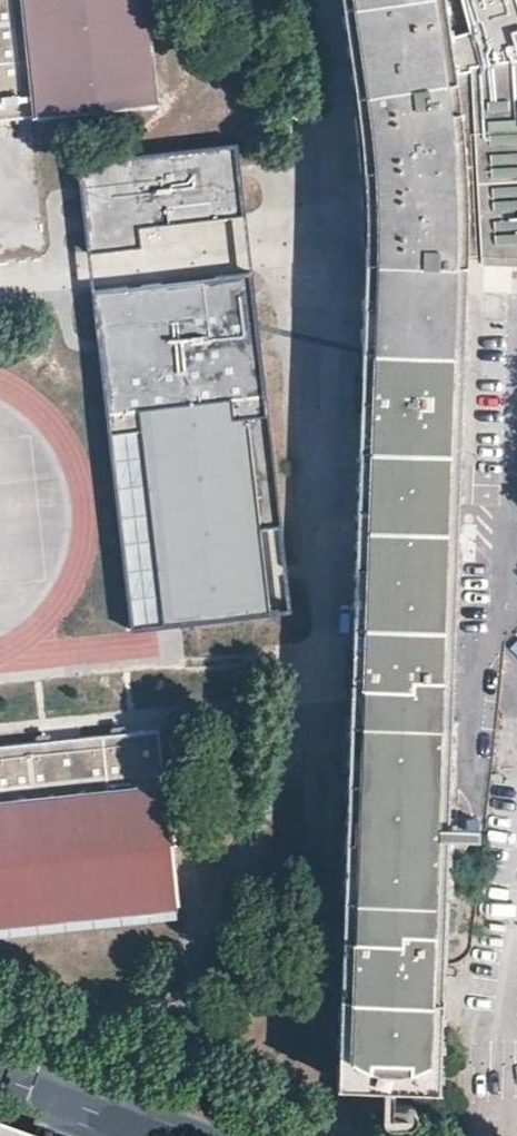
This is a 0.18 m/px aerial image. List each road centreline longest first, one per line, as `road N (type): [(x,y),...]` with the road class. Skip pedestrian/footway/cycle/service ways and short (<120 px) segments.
road 1 (secondary): [(155,1135),(0,1078)]

